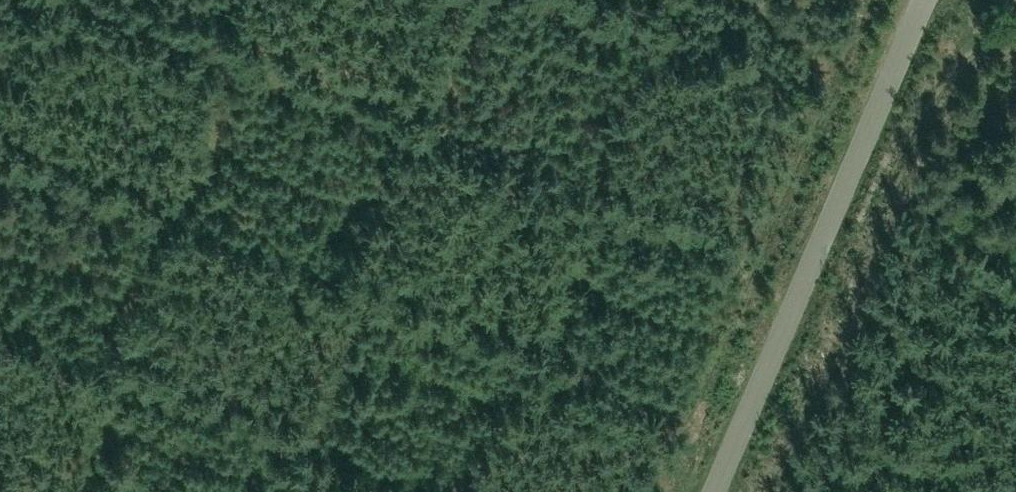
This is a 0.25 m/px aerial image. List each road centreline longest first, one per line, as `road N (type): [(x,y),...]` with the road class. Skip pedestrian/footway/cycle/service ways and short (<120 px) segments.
road 1 (residential): [(717,491),(931,0)]

